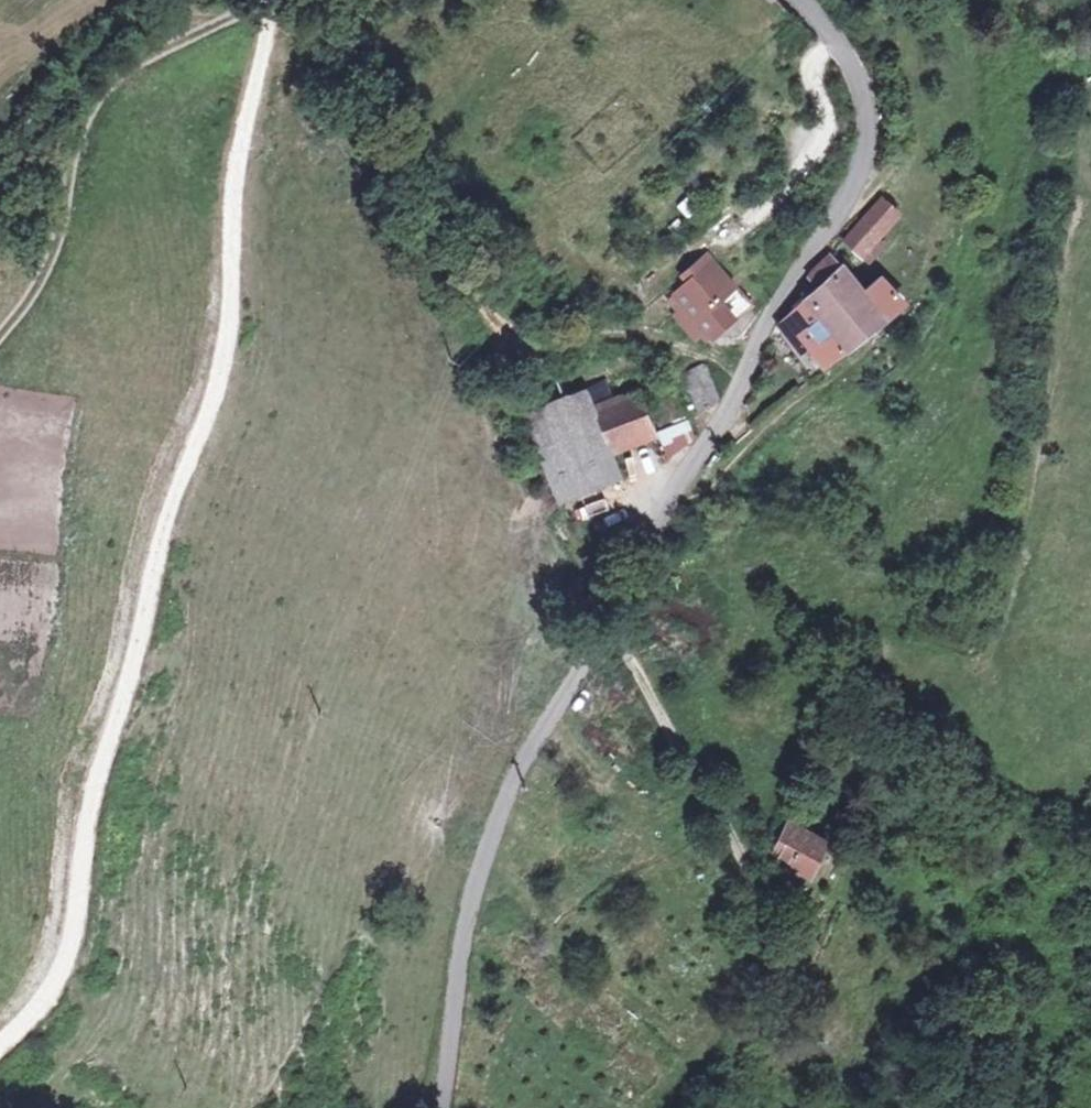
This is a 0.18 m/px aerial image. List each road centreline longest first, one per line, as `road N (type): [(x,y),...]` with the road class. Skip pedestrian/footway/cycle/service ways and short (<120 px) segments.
road 1 (tertiary): [(800,0),(850,60),(869,105),(859,179),(776,305),(729,407),(495,818),(460,942),(440,1107)]
road 2 (track): [(0,1047),(50,999),(73,939),(80,845),(100,764),(157,545),(211,403),(230,310),(232,197),(267,3)]
road 3 (track): [(267,0),(322,90),(370,139),(477,303),(513,334),(548,347),(617,328),(652,329),(745,371)]
road 4 (track): [(716,1107),(761,1003),(759,907),(741,855),(667,736),(611,616)]

